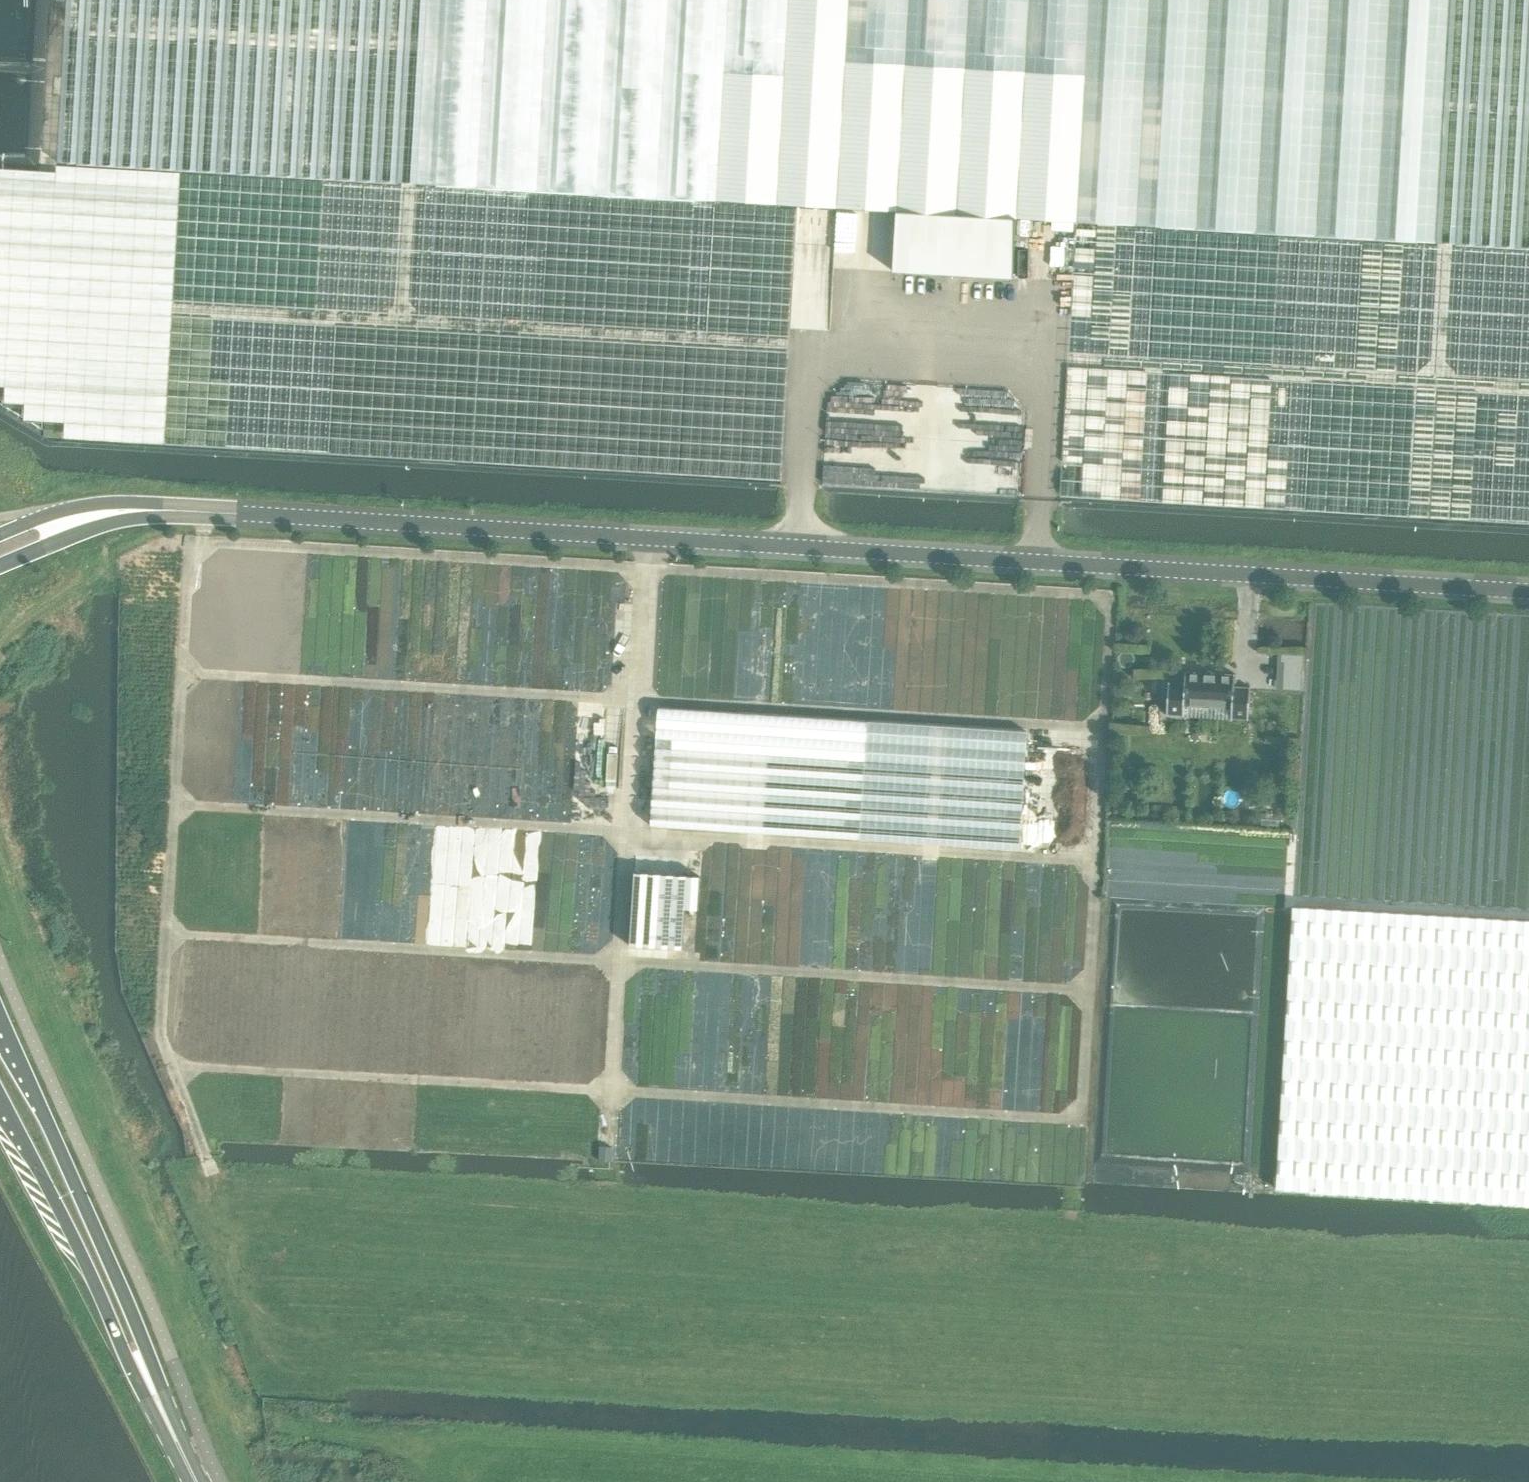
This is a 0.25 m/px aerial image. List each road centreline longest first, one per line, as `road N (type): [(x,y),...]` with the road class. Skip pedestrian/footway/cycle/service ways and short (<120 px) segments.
road 1 (tertiary): [(1528,591),(234,512),(153,509),(78,519)]
road 2 (primary): [(149,1384),(135,1322),(0,1023)]
road 3 (primary): [(0,1102),(149,1384)]

